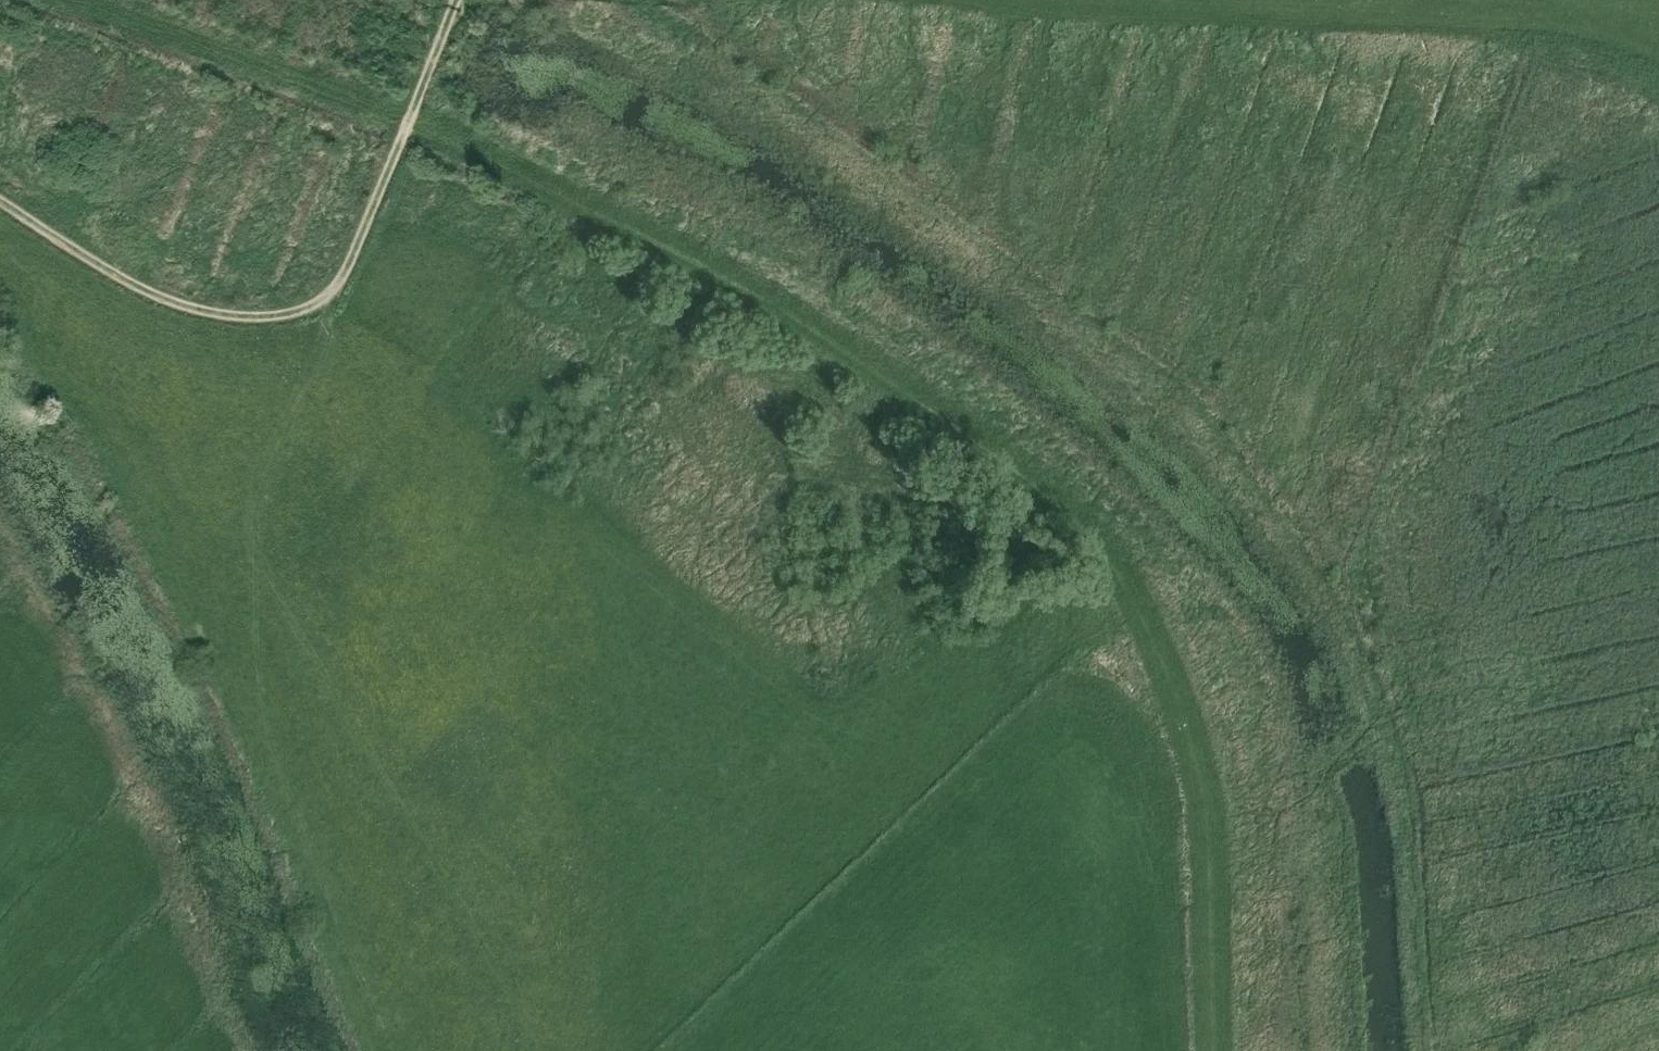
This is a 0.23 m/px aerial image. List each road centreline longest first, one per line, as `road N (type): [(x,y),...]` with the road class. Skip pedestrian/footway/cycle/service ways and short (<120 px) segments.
road 1 (track): [(0,202),(79,255),(173,302),(243,316),(314,302),(338,281),(458,0)]

